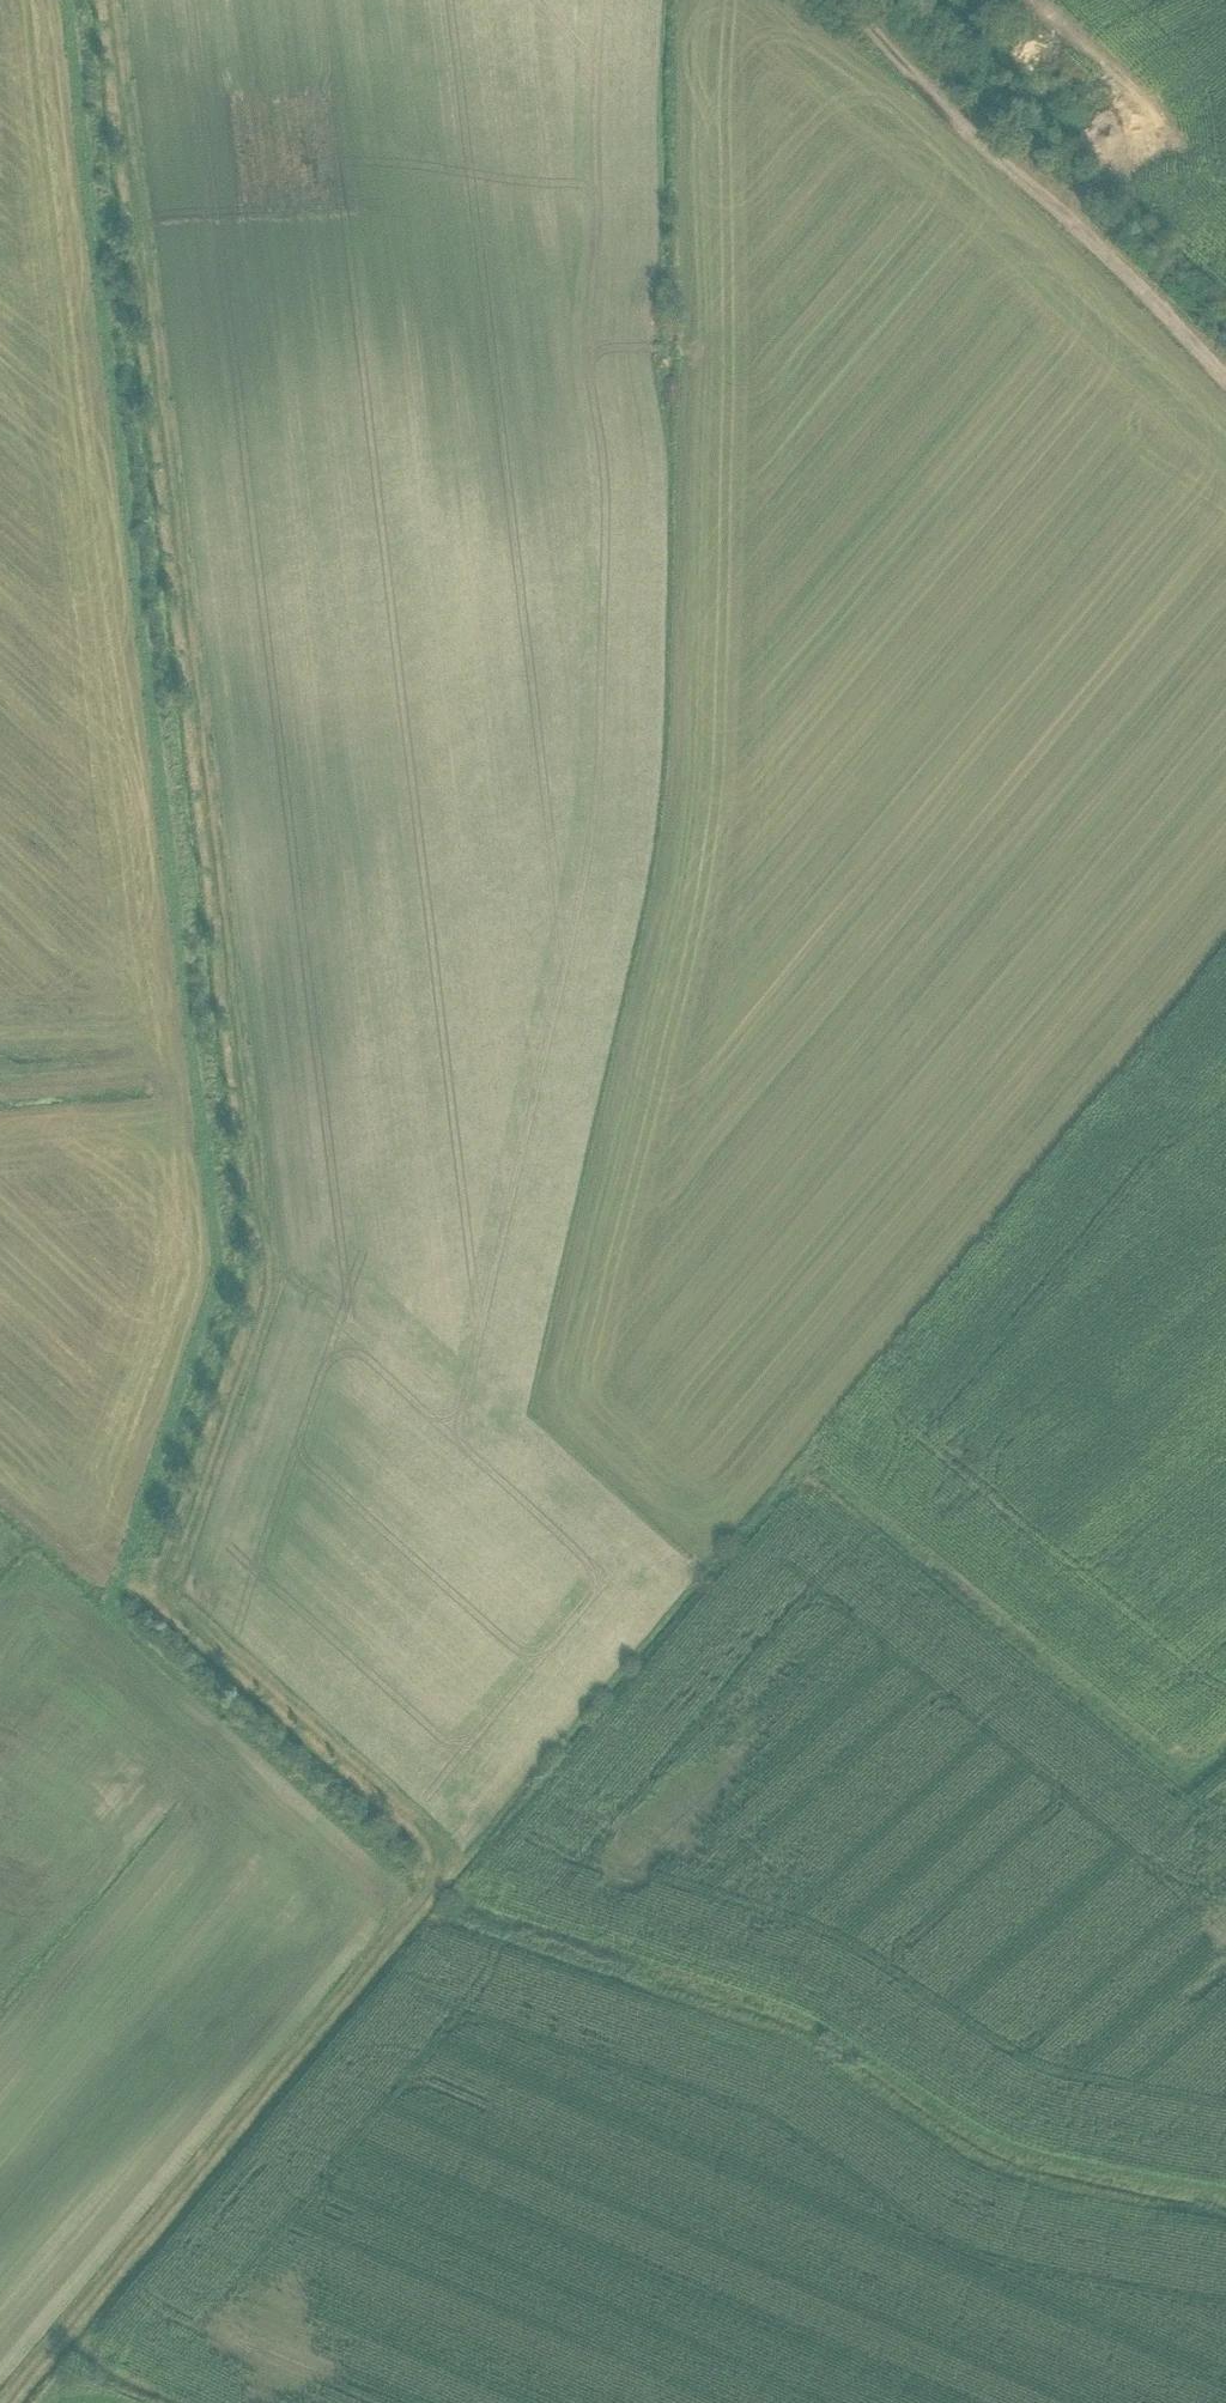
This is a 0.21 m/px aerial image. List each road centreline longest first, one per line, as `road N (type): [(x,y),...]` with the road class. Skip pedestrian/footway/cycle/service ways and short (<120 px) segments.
road 1 (track): [(844,0),(1225,378)]

